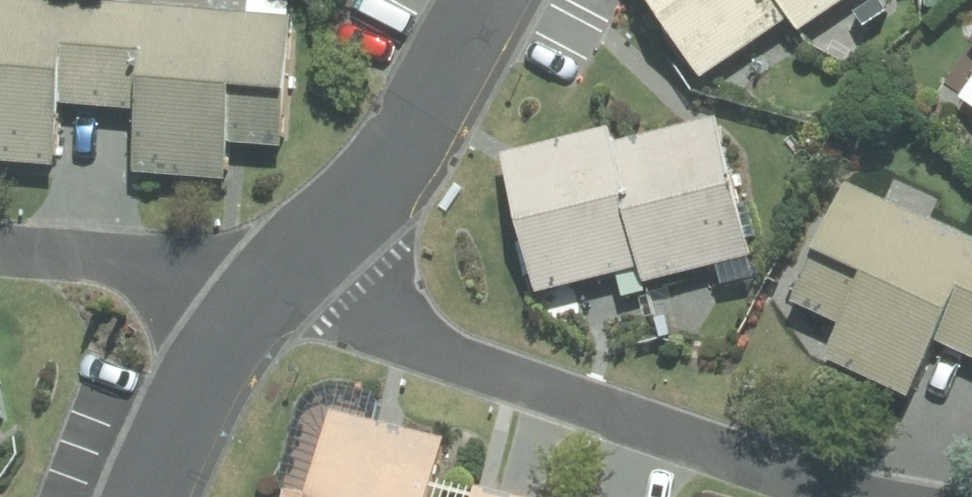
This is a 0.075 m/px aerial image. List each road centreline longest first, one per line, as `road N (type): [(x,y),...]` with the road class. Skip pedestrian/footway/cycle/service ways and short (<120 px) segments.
road 1 (residential): [(268,294),(867,496)]
road 2 (residential): [(268,294),(404,154),(493,0)]
road 3 (residential): [(0,251),(162,267),(268,294)]
road 4 (residential): [(149,496),(225,355),(268,294)]

